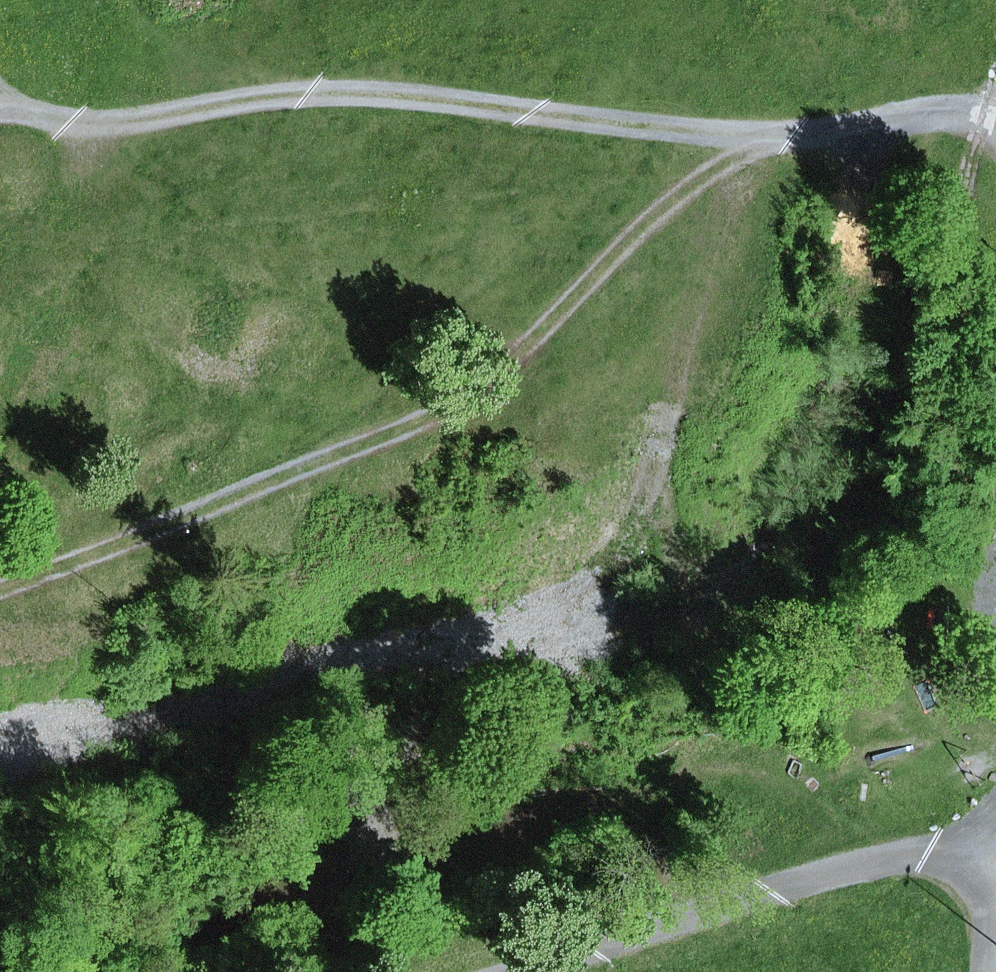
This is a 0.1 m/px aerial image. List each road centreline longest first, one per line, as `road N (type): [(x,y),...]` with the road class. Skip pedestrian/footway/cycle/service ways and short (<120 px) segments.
road 1 (track): [(0,111),(95,125),(310,91),(371,90),(760,135),(995,111)]
road 2 (track): [(0,592),(254,505),(329,469),(419,448),(470,423),(567,303),(760,135)]
road 3 (track): [(995,821),(800,856),(466,971)]

